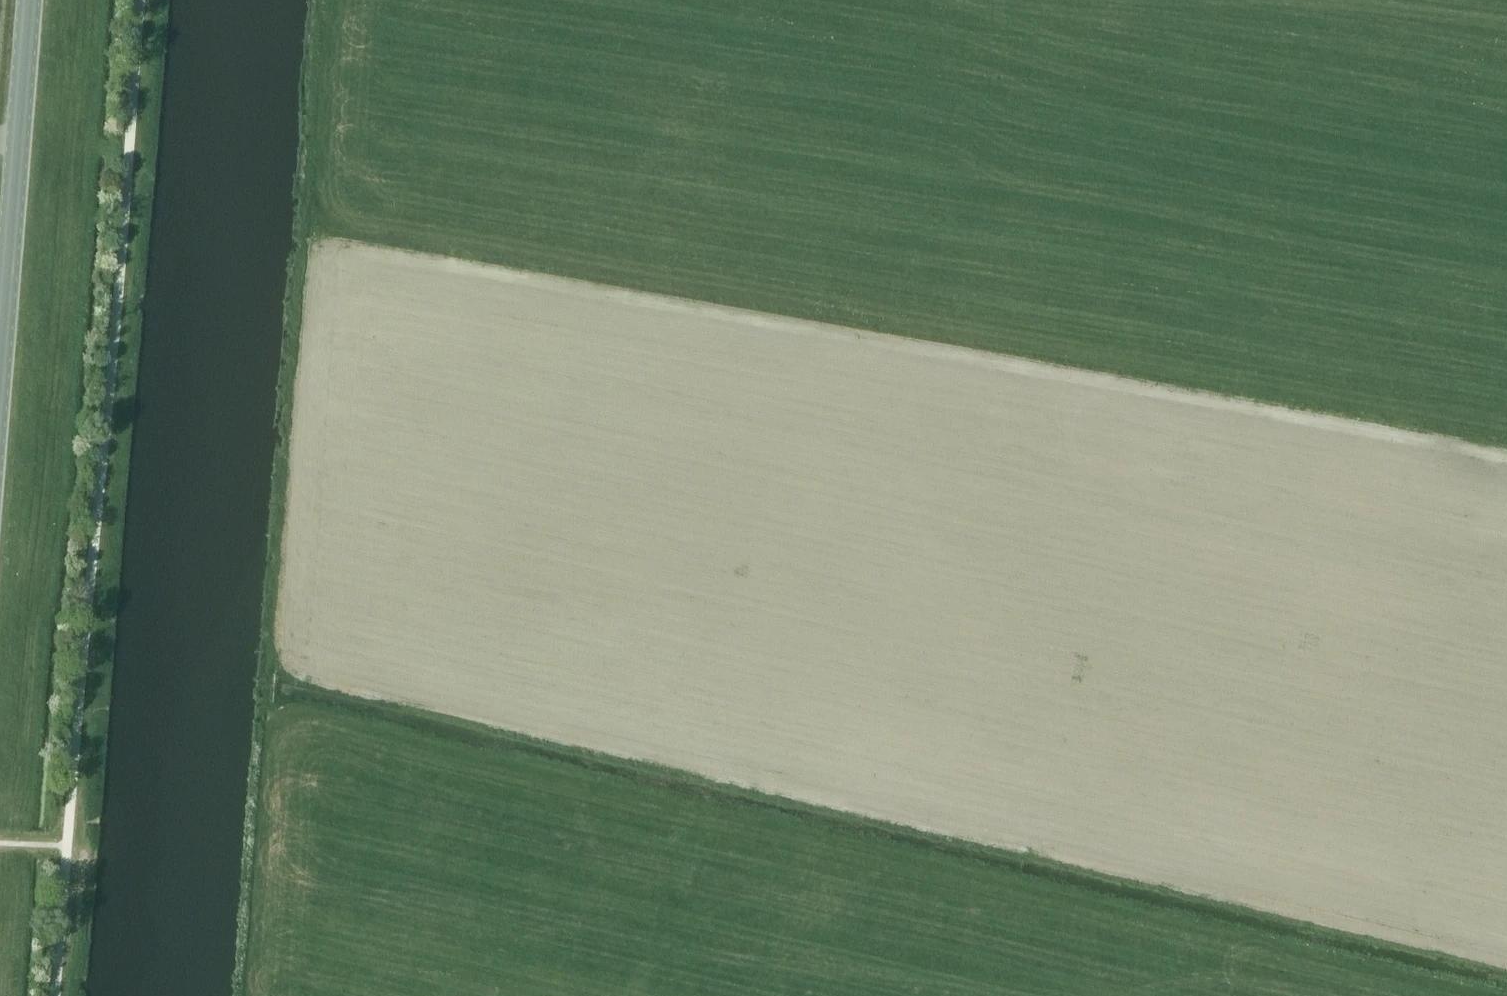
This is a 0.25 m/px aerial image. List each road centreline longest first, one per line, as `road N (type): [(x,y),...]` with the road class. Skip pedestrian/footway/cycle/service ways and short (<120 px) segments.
road 1 (secondary): [(29,0),(0,362)]

